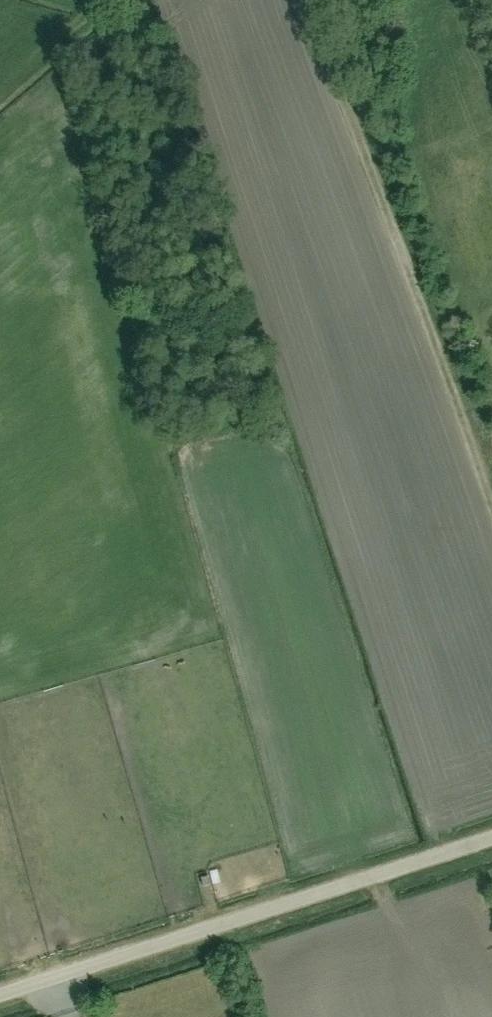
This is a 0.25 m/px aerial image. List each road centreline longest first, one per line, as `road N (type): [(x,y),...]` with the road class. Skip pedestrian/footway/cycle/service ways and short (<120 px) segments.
road 1 (unclassified): [(0,994),(491,836)]

